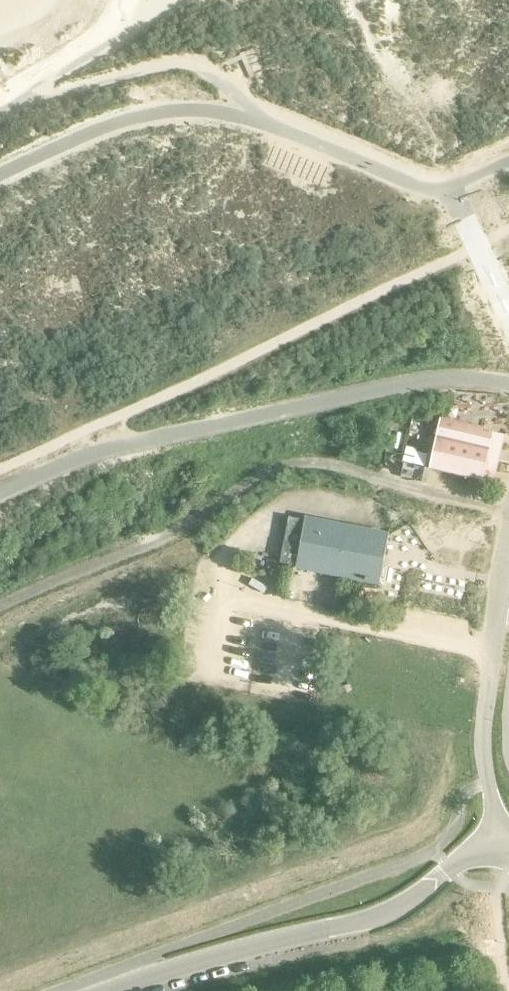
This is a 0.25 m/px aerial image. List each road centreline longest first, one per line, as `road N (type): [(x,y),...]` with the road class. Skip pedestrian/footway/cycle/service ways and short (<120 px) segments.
road 1 (track): [(0,494),(105,451),(225,423),(414,383),(508,385)]
road 2 (track): [(0,470),(473,250)]
road 3 (tertiary): [(111,990),(386,914),(487,835)]
road 4 (unclassified): [(487,835),(492,813),(481,737),(508,533)]
road 5 (track): [(18,101),(187,66),(218,81),(270,128)]
road 6 (track): [(179,0),(0,114)]

